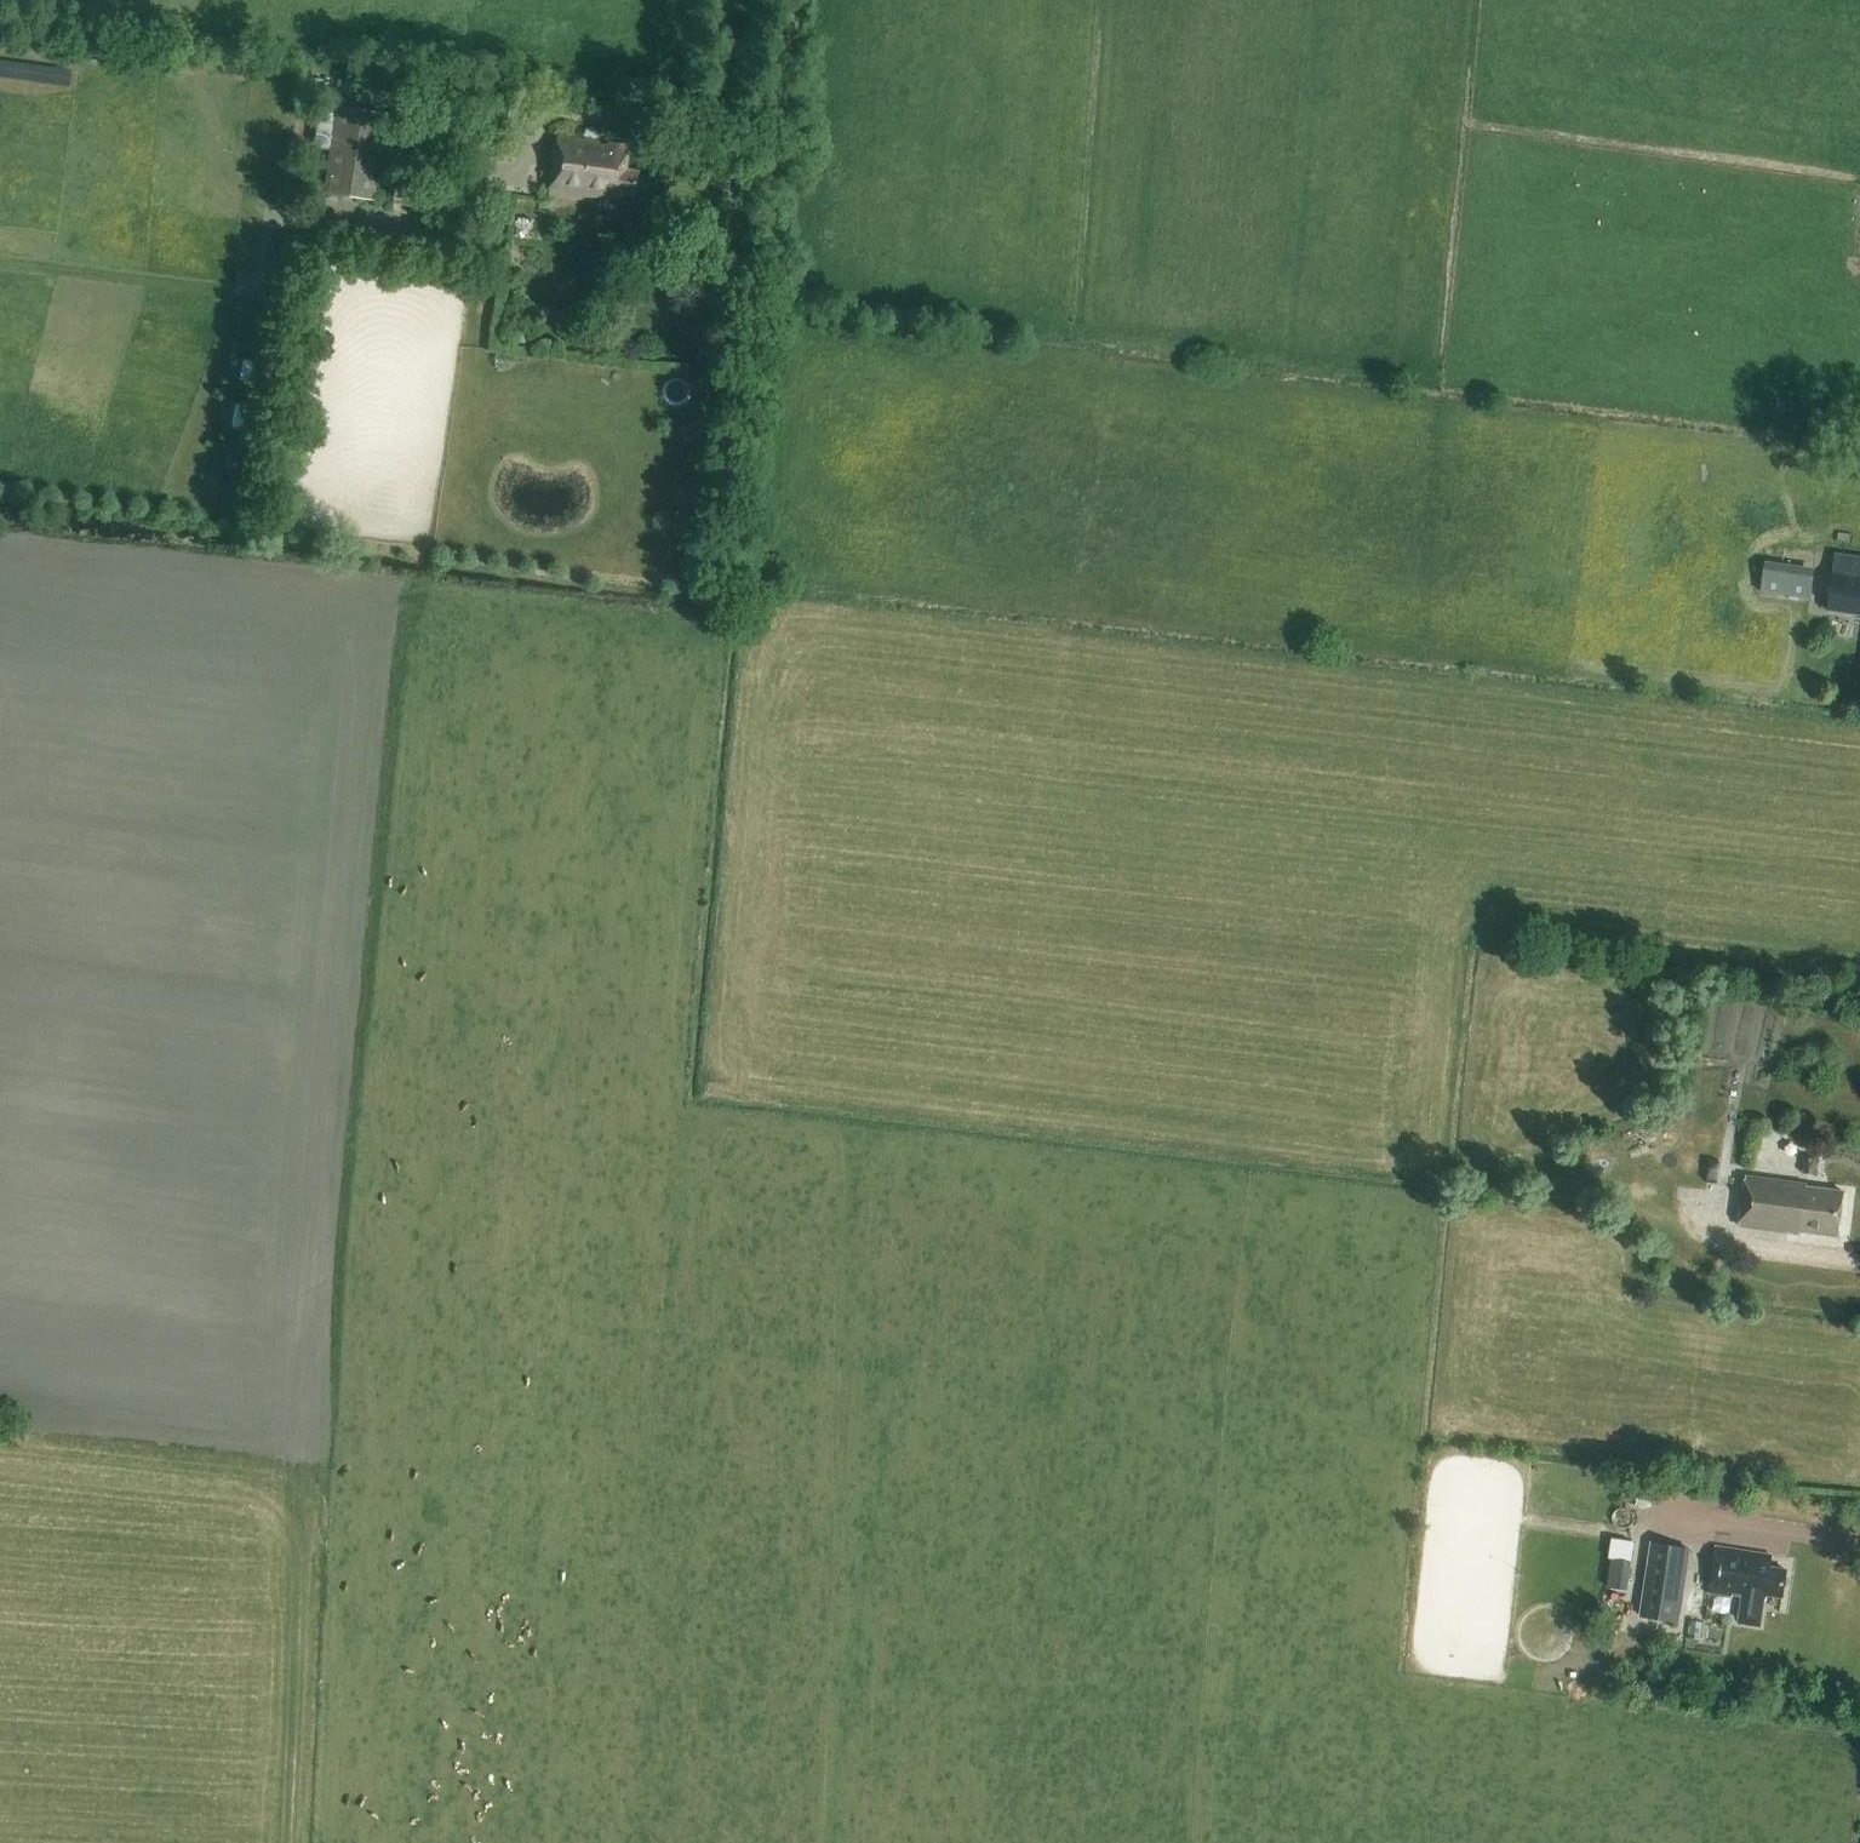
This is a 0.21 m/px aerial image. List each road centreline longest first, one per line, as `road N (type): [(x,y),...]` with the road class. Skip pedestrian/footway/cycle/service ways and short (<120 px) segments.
road 1 (track): [(1859,1259),(1730,1243),(1704,1230),(1695,1202)]

